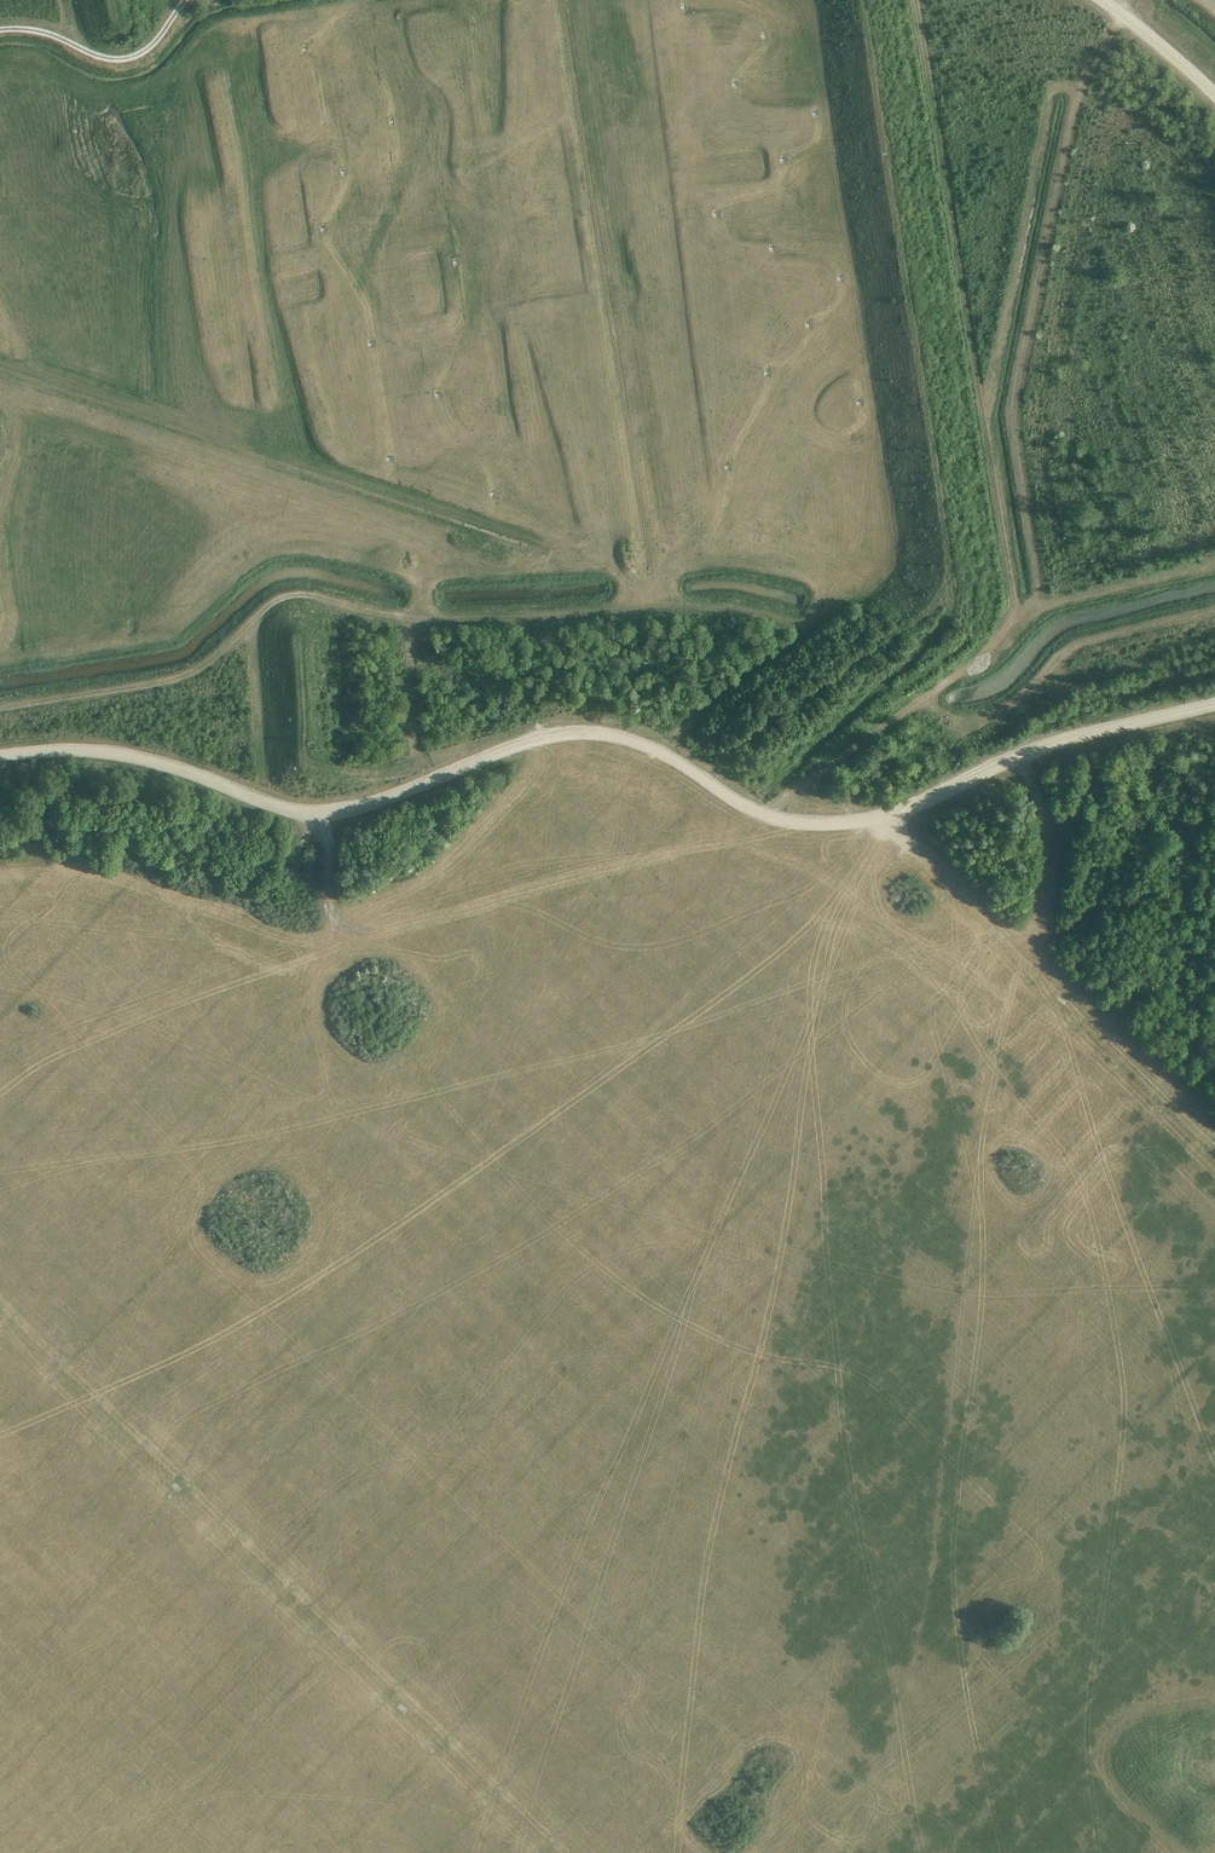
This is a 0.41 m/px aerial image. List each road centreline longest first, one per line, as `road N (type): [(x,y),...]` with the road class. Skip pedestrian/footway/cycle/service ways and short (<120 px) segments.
road 1 (track): [(1214,704),(1023,754),(883,816),(830,820),(745,806),(645,742),(603,733),(522,743),(407,791),(307,813),(112,753),(0,753)]
road 2 (track): [(1029,963),(1214,1146)]
road 3 (track): [(883,816),(1029,963)]
road 4 (track): [(1104,0),(1214,94)]

